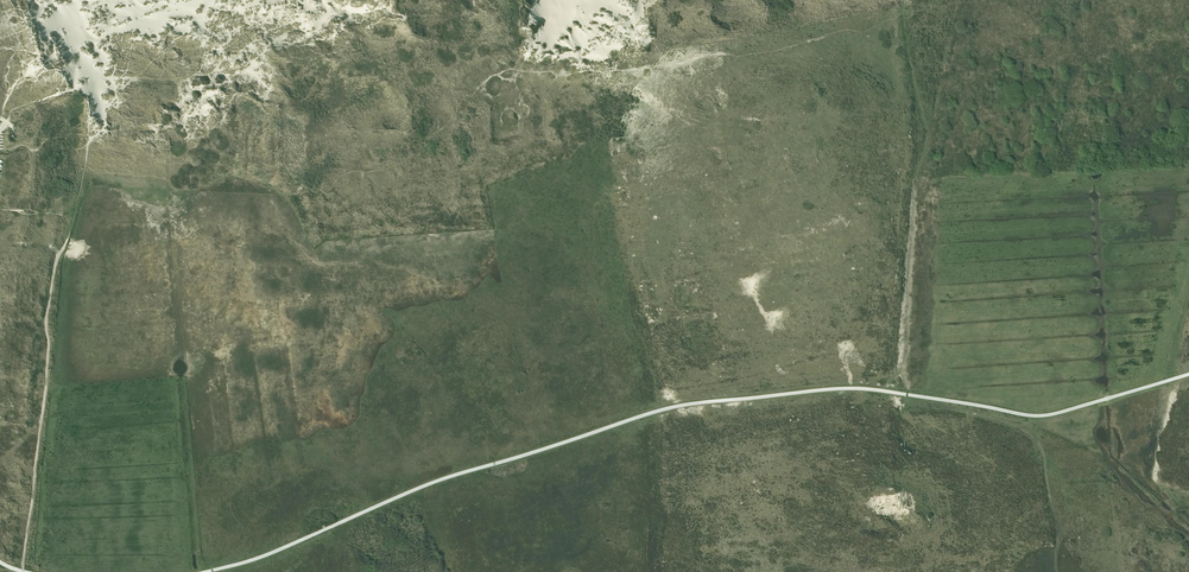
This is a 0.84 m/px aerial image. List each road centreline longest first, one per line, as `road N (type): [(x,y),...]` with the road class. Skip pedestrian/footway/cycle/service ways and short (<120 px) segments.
road 1 (track): [(912,395),(1040,441),(1056,571)]

